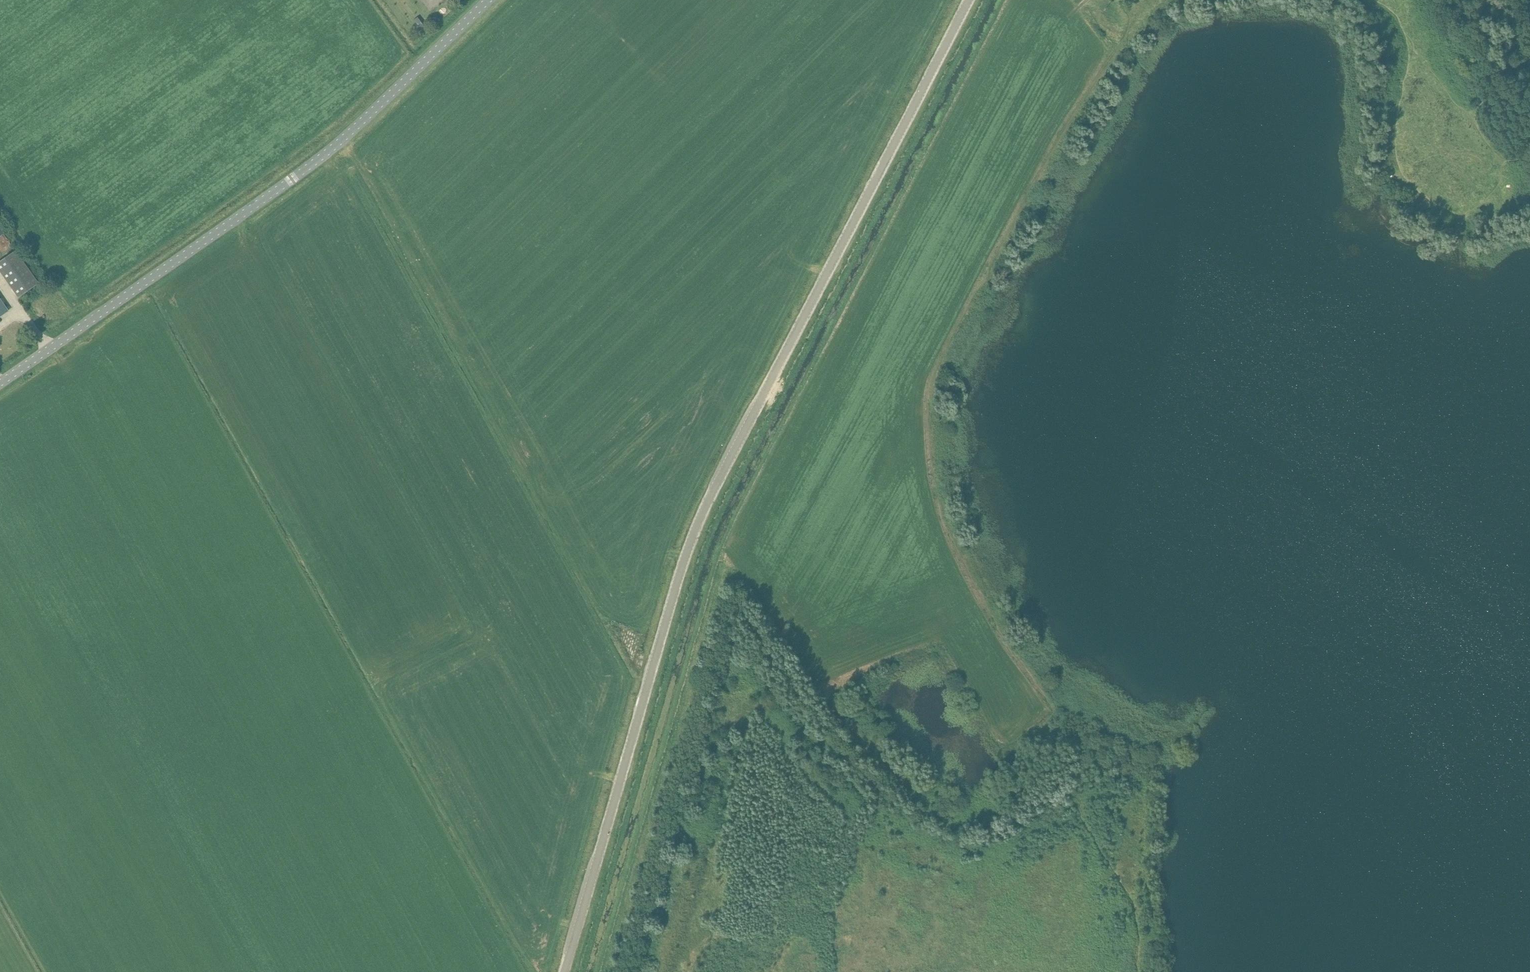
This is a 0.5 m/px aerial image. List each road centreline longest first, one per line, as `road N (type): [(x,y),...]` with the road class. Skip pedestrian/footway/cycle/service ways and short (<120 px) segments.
road 1 (tertiary): [(563,971),(694,529),(969,0)]
road 2 (unclassified): [(0,385),(336,145),(489,0)]

